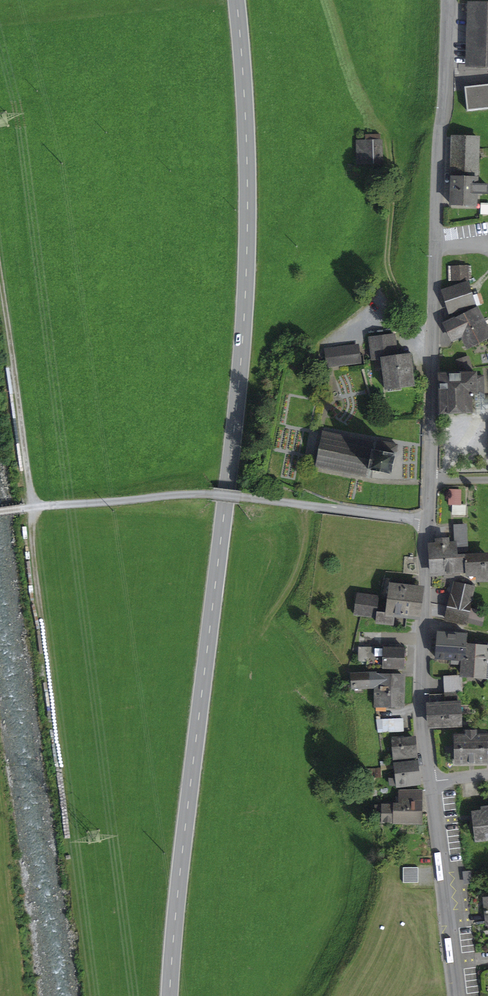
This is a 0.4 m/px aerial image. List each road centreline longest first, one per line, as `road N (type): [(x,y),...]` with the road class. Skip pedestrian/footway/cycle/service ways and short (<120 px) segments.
road 1 (secondary): [(236,0),(246,129),(244,323),(169,995)]
road 2 (residential): [(426,521),(449,0)]
road 3 (unclassified): [(36,507),(214,495),(426,521)]
road 4 (track): [(71,830),(32,546),(36,507)]
road 5 (residential): [(431,782),(422,679),(426,521)]
road 6 (track): [(0,277),(36,507)]
road 7 (residential): [(456,995),(431,782)]
road 8 (track): [(415,334),(387,272),(393,195),(384,133)]
road 9 (track): [(251,639),(289,589),(309,506)]

